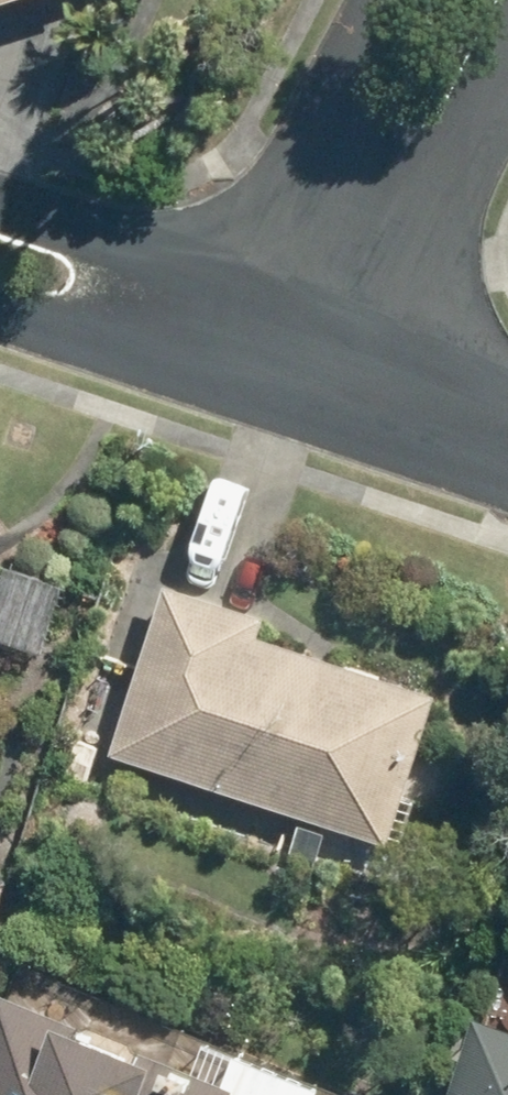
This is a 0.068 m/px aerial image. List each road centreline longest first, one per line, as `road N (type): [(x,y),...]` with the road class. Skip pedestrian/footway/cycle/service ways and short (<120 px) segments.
road 1 (tertiary): [(217,329),(394,0)]
road 2 (tertiary): [(507,102),(367,385)]
road 3 (tertiary): [(0,258),(217,329)]
road 4 (tertiary): [(217,329),(367,385)]
road 5 (tertiary): [(367,385),(507,435)]

